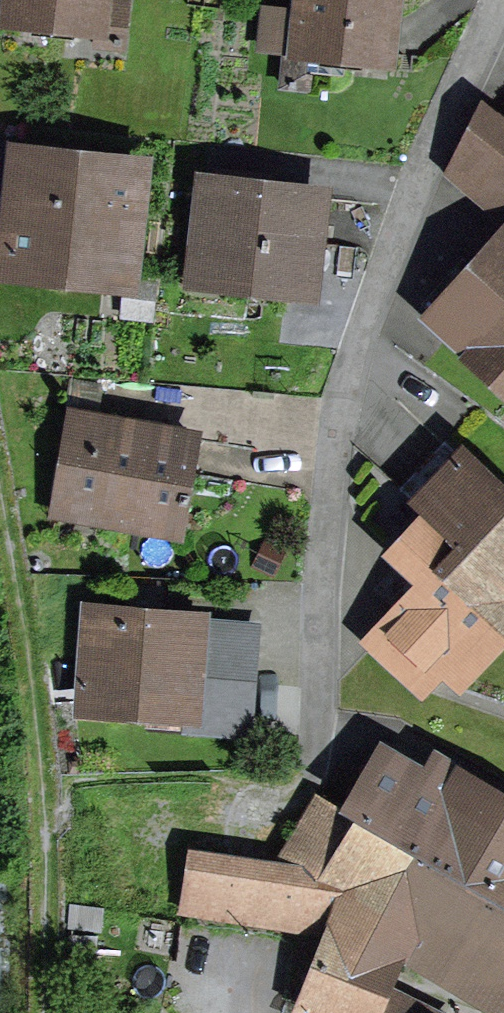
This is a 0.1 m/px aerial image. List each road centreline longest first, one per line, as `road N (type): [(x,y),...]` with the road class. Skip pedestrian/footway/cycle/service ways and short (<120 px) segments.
road 1 (residential): [(500,0),(343,373),(312,730)]

